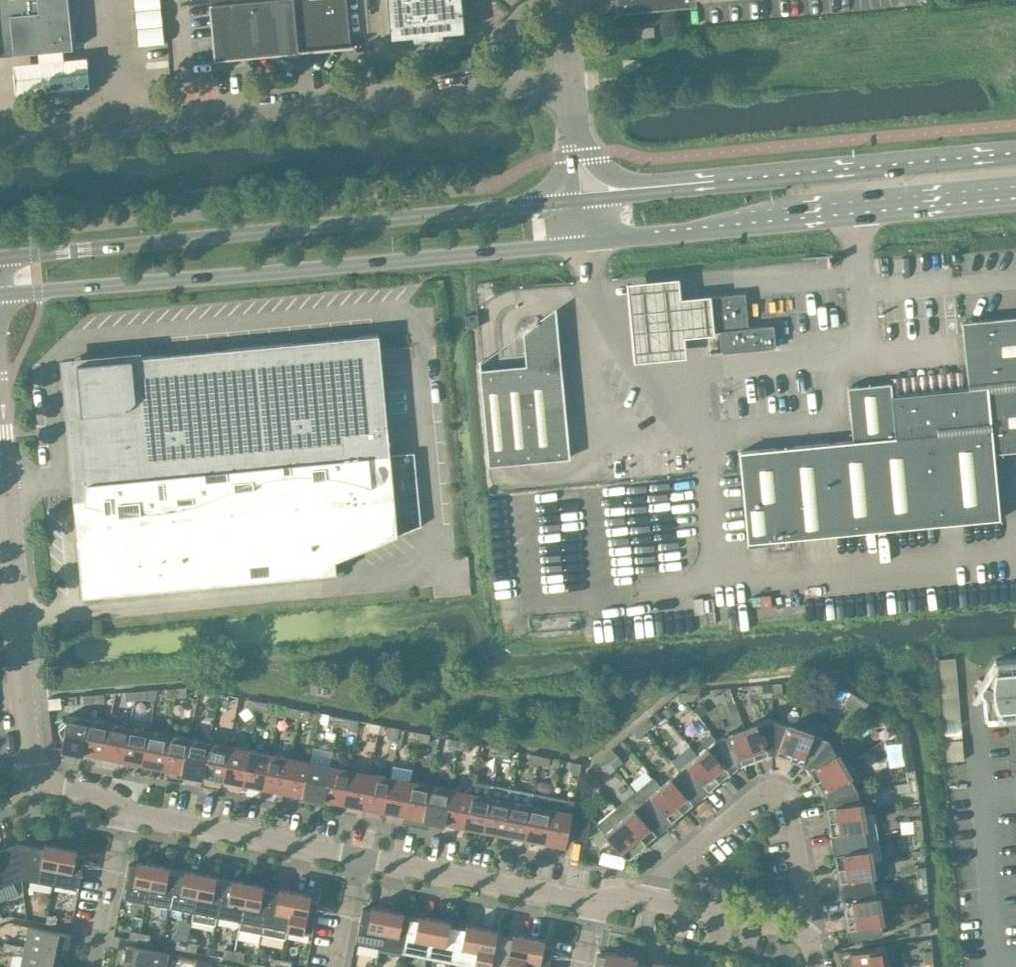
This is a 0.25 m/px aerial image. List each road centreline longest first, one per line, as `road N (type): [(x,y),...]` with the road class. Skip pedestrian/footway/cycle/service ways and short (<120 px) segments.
road 1 (secondary): [(0,293),(586,242)]
road 2 (secondary): [(583,200),(0,257)]
road 3 (unclassified): [(0,136),(572,81)]
road 4 (secondary): [(586,242),(1015,189)]
road 5 (unclassified): [(0,425),(32,778)]
road 6 (residential): [(656,900),(667,869),(772,789),(791,808),(810,917),(801,934)]
road 7 (secondary): [(1015,152),(714,181)]
road 8 (residential): [(359,856),(593,901)]
road 9 (residential): [(127,809),(359,856)]
road 10 (residential): [(127,809),(94,966)]
road 11 (residential): [(656,900),(801,934)]
road 12 (unclassified): [(714,181),(627,180),(579,154)]
road 13 (secondary): [(714,181),(583,200)]

